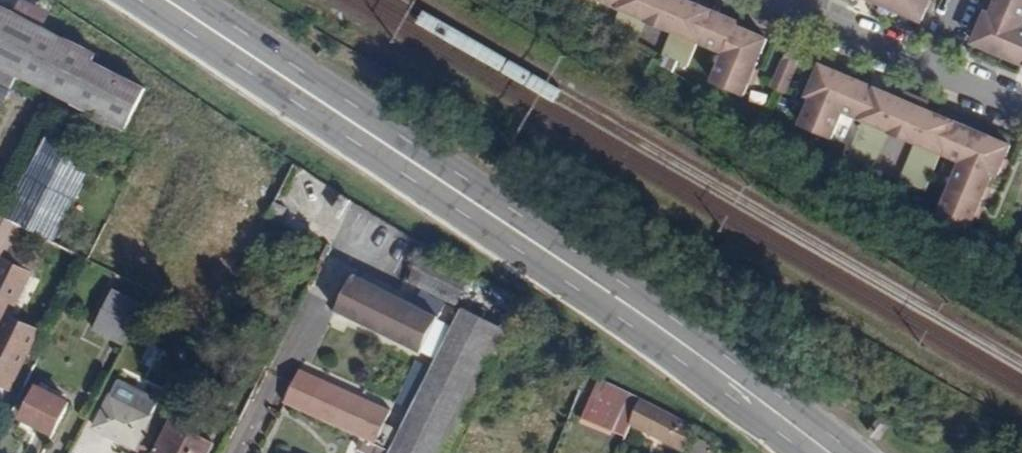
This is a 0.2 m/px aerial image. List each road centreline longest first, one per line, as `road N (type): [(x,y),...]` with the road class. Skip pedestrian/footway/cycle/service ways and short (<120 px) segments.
road 1 (primary): [(166,0),(666,332),(831,452)]
road 2 (residential): [(930,68),(783,0)]

